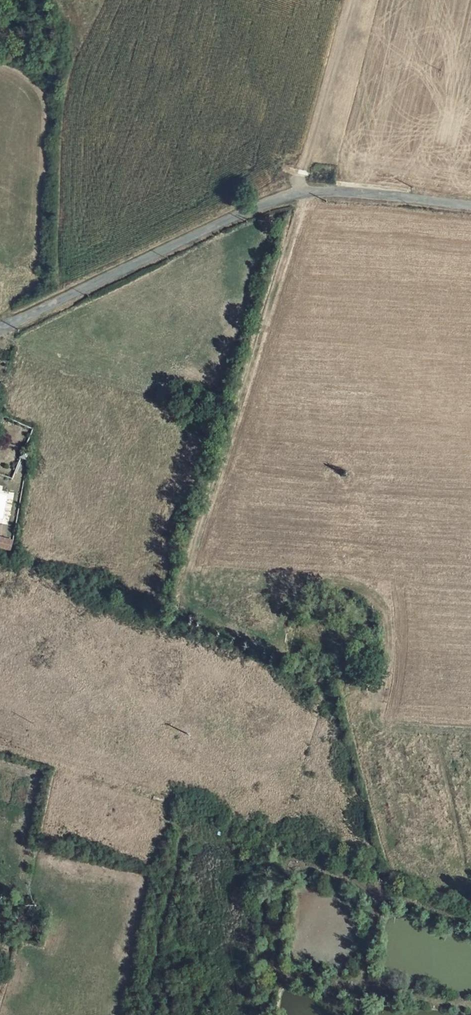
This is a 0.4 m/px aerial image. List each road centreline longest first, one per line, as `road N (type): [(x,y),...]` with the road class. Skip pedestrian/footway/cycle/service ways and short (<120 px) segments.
road 1 (unclassified): [(0,326),(301,190),(470,204)]

